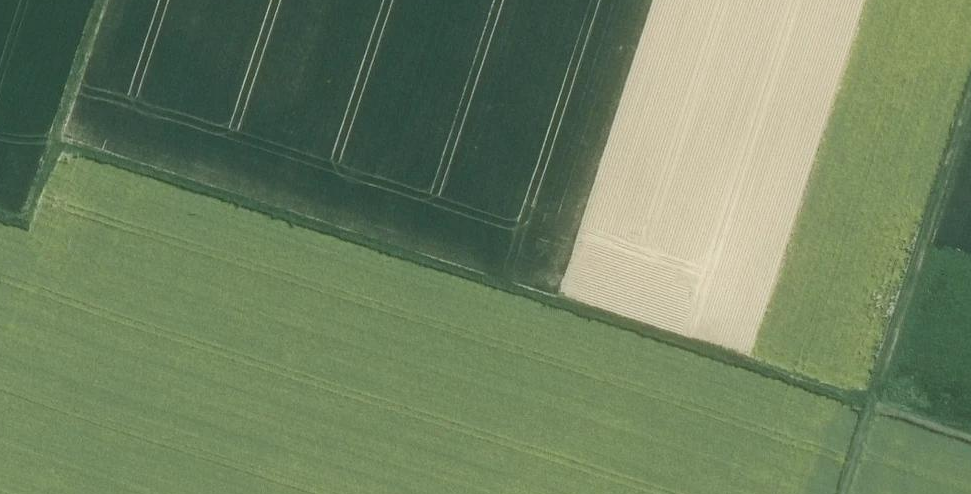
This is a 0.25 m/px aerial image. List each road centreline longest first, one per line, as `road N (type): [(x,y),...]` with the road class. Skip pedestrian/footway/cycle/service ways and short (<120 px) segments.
road 1 (track): [(868,408),(54,143)]
road 2 (track): [(868,408),(970,88)]
road 3 (track): [(100,0),(27,226),(0,217)]

